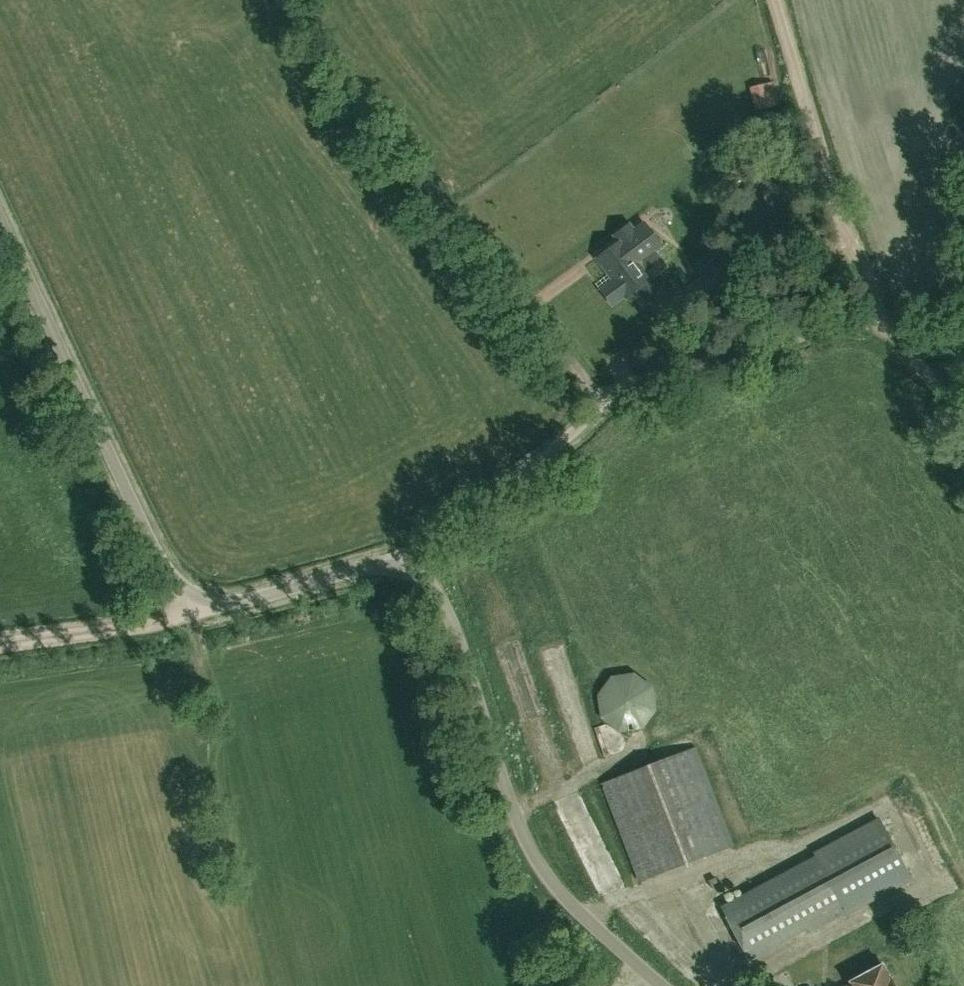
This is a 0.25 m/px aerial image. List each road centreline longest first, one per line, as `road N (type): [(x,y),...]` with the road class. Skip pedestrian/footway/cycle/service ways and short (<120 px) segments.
road 1 (unclassified): [(416,545),(483,503),(601,400),(288,0)]
road 2 (unclassified): [(416,545),(318,584),(186,611),(0,225)]
road 3 (track): [(601,400),(869,313),(764,0)]
road 4 (unclassified): [(668,985),(552,873),(530,838),(416,545)]
road 5 (track): [(0,639),(186,611)]

